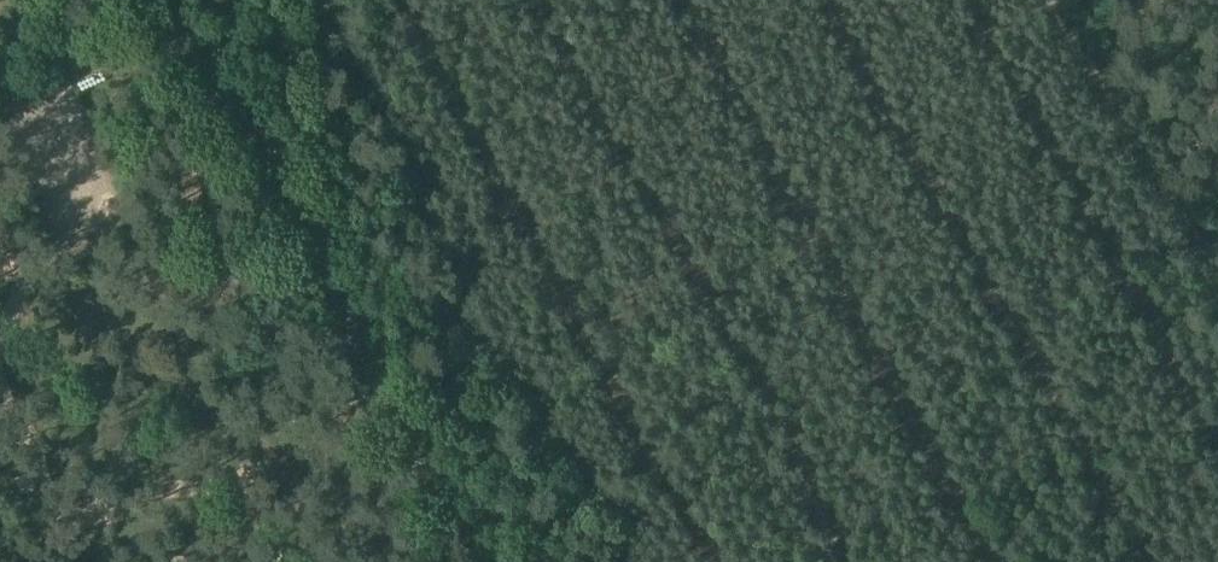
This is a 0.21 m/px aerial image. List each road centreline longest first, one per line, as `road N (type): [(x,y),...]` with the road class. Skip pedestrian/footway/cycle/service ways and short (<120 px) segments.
road 1 (track): [(204,57),(500,561)]
road 2 (track): [(1217,274),(1054,0)]
road 3 (track): [(326,0),(204,57)]

